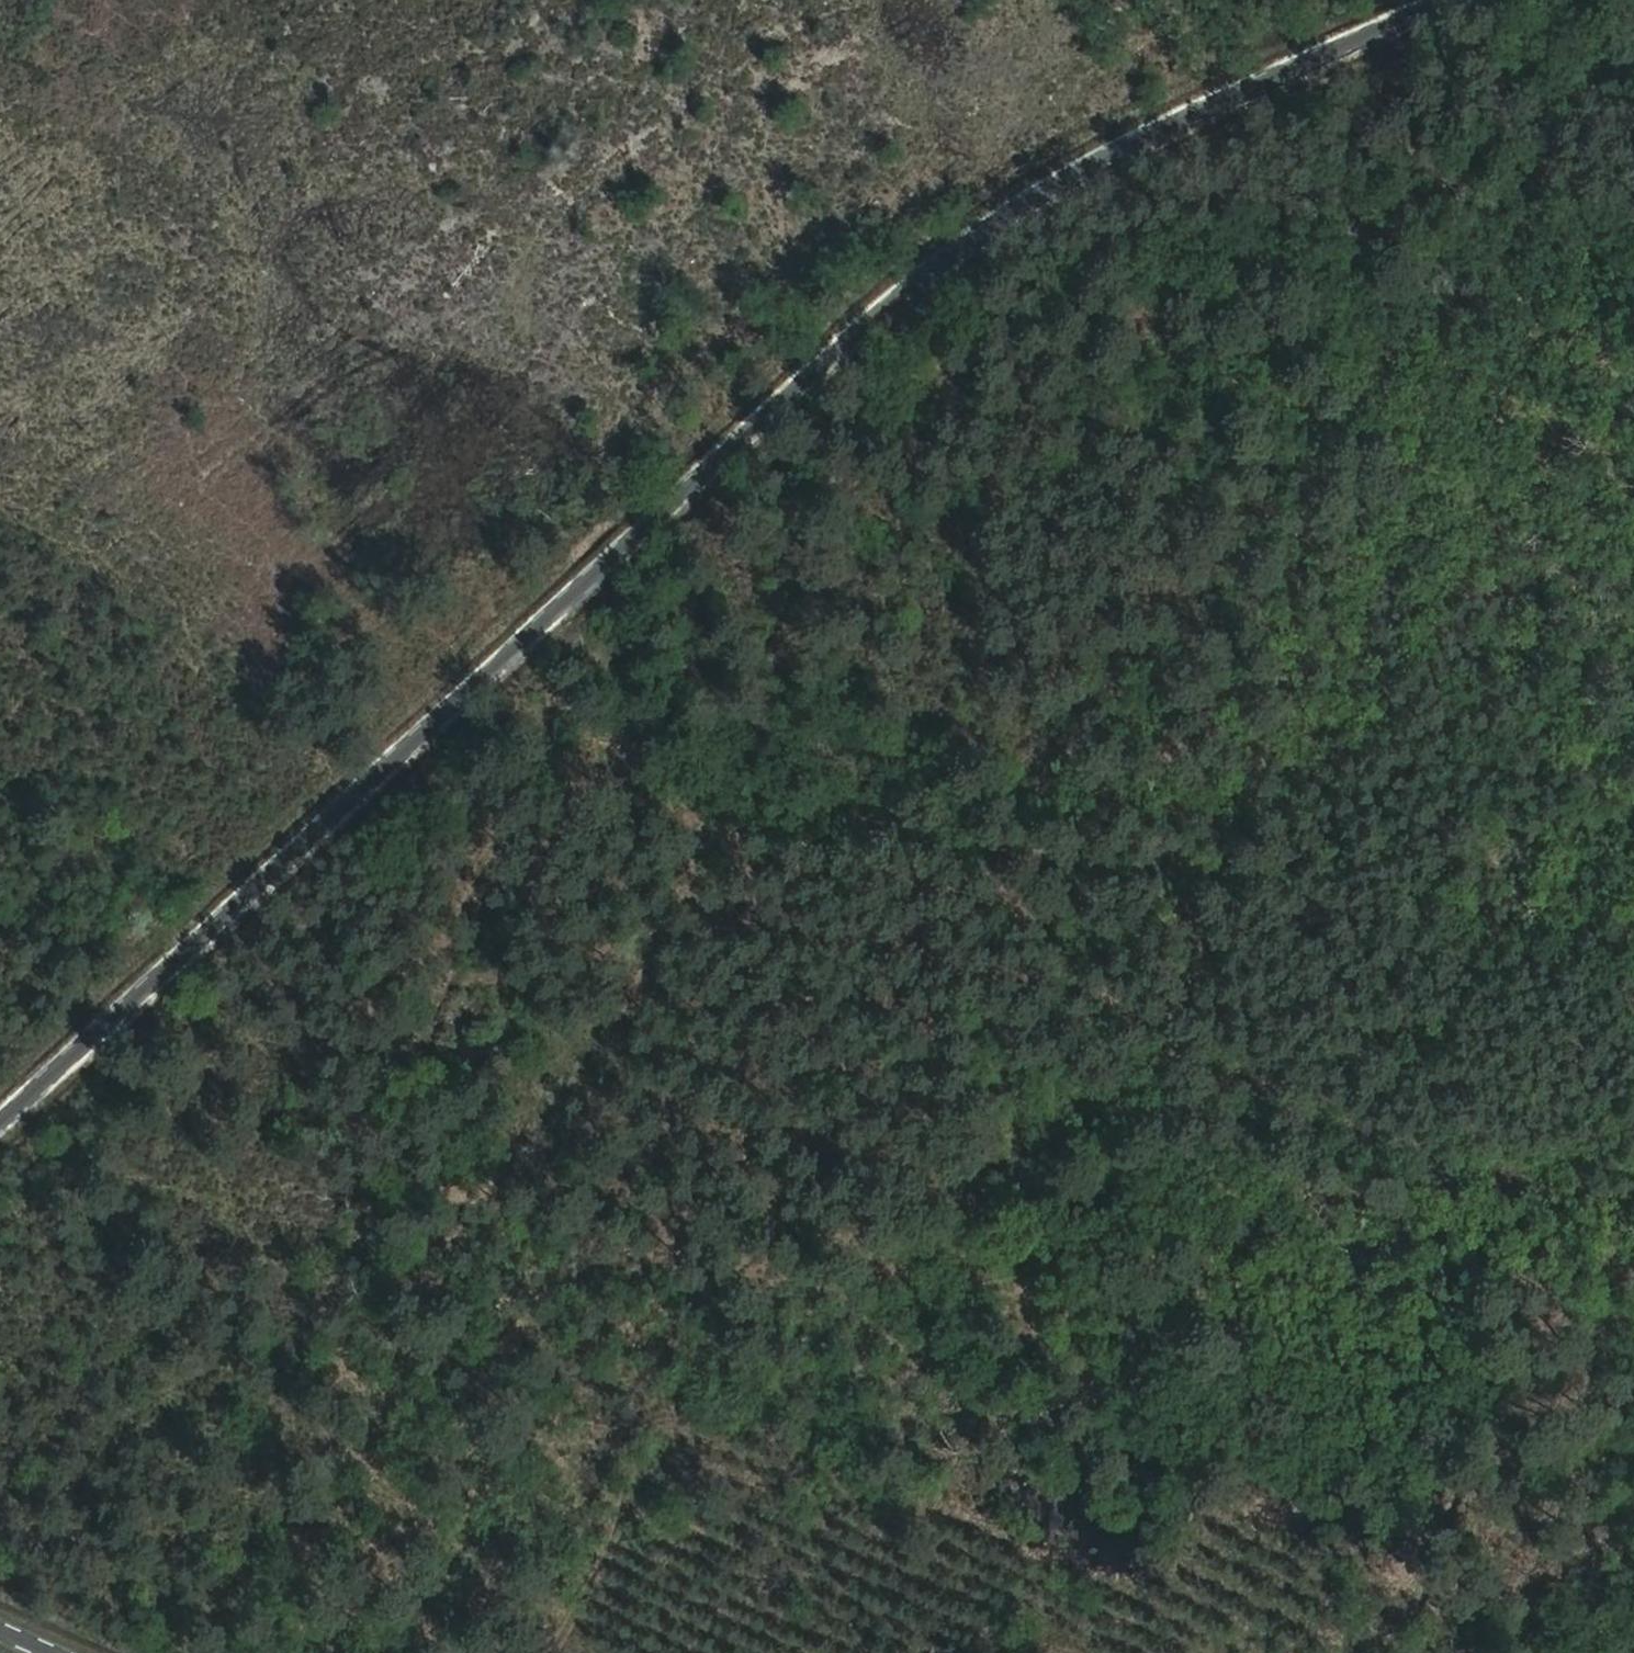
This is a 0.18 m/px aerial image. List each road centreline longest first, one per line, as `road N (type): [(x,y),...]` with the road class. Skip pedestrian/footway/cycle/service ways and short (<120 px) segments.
road 1 (tertiary): [(1440,0),(1201,107),(980,222),(828,374),(457,706),(0,1133)]

